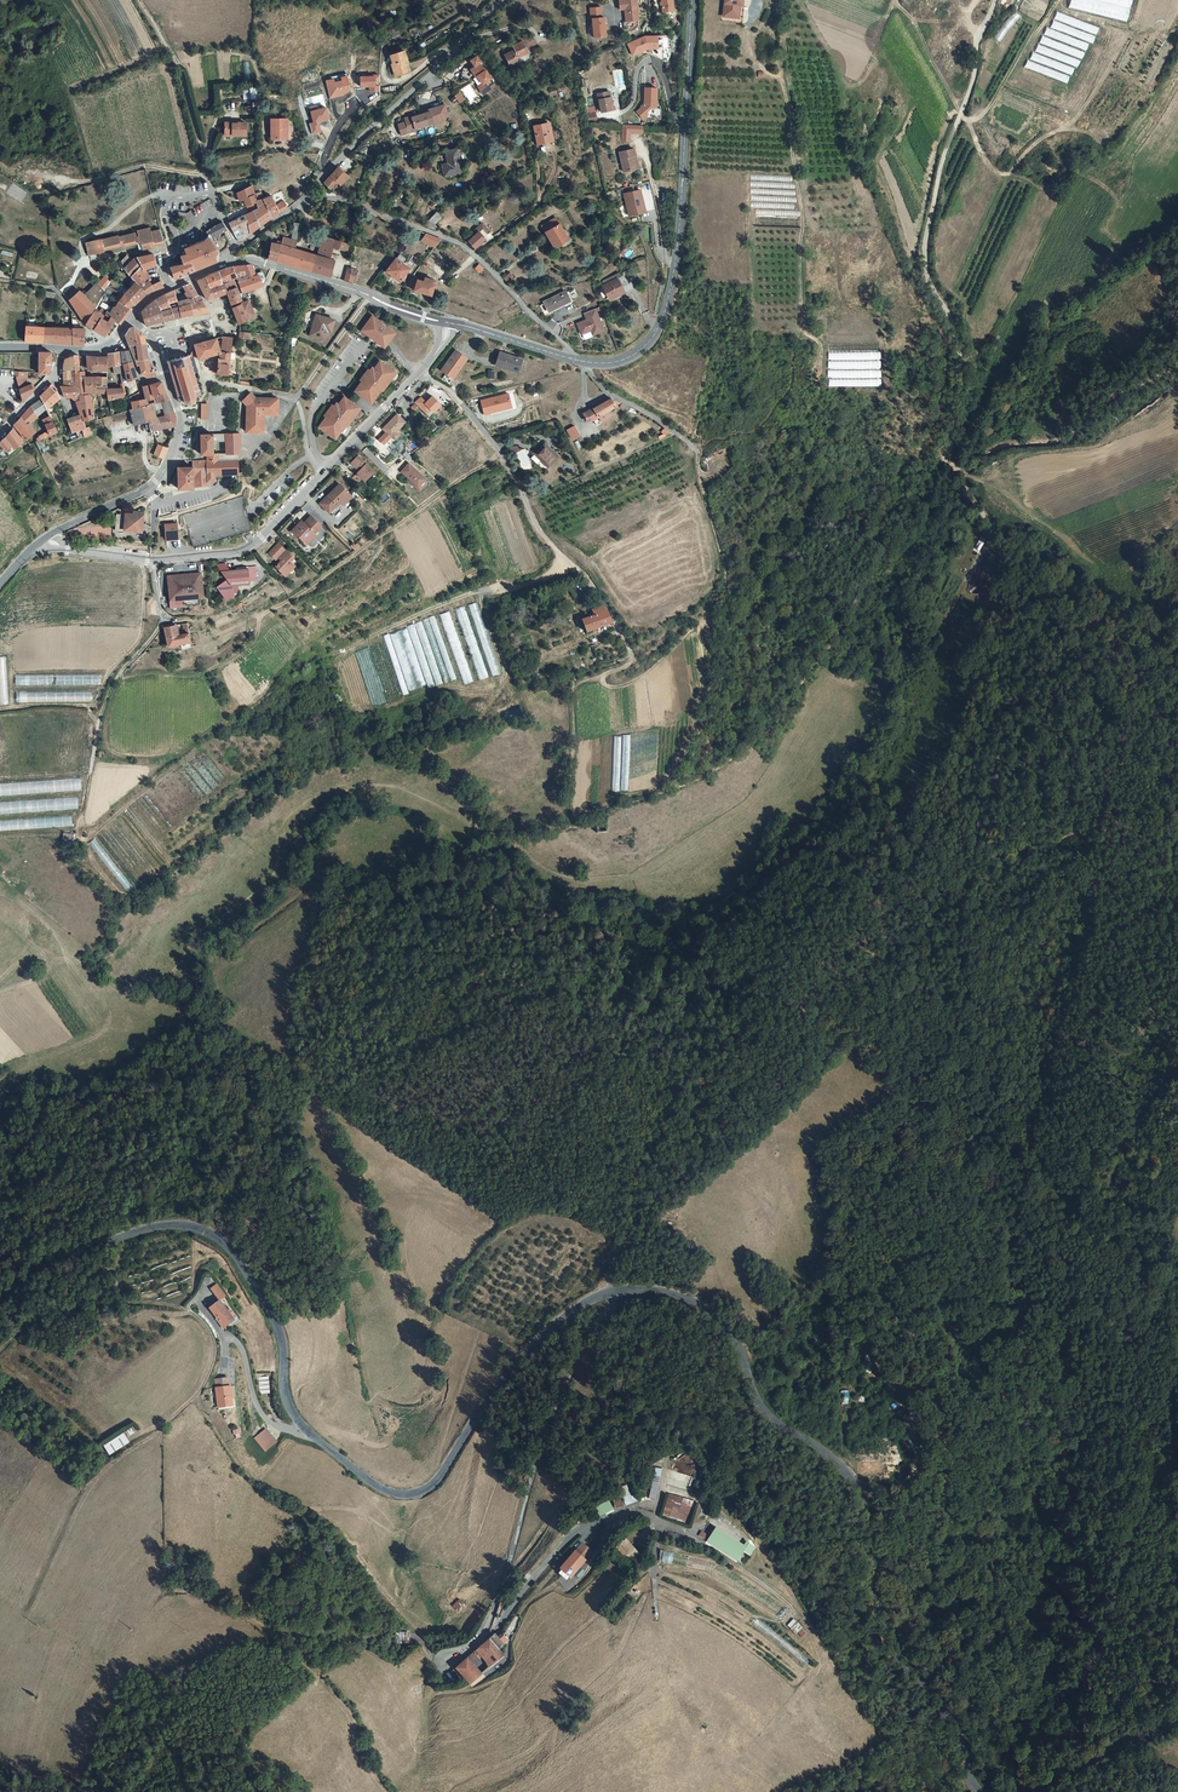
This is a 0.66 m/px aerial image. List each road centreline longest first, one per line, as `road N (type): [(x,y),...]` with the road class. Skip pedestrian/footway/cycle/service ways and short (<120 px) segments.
road 1 (tertiary): [(0,1300),(80,1253),(170,1225),(208,1229),(238,1250),(279,1325),(295,1418),(378,1487),(406,1495),(441,1475),(502,1381),(562,1318),(631,1288),(704,1305),(736,1334),(757,1397),(776,1421),(834,1458),(869,1511),(875,1571),(905,1655),(953,1768),(978,1791)]
road 2 (track): [(619,629),(627,663),(574,688),(567,830),(713,777),(767,733),(848,632),(948,462)]
road 3 (unclassified): [(996,0),(940,177),(926,265),(955,327),(961,372),(948,462)]
road 4 (track): [(121,671),(188,676),(225,662),(254,640),(261,616),(500,452)]
road 5 (tertiary): [(692,0),(668,299),(657,334),(636,355),(585,361)]
road 6 (track): [(695,448),(725,575),(706,719),(683,788)]
road 7 (unclassified): [(416,375),(262,538),(238,552),(155,560)]
road 8 (residential): [(416,375),(450,389),(478,424),(539,528),(584,573),(619,629)]
road 9 (residential): [(575,360),(465,246),(312,195)]
road 10 (residential): [(501,0),(329,168),(312,195)]
road 11 (track): [(1177,367),(1105,404),(1061,437),(1011,441),(958,471)]
road 12 (track): [(344,651),(446,602),(551,574),(567,559)]
road 13 (tertiary): [(167,375),(180,426),(161,474),(149,488),(45,538)]
road 14 (track): [(79,834),(113,684),(163,618)]
road 15 (tertiary): [(447,323),(267,263)]
road 16 (track): [(209,174),(179,64),(139,0)]
road 17 (tertiary): [(1024,1791),(1177,1726)]
road 18 (track): [(88,706),(139,638),(143,560)]
road 19 (residential): [(585,361),(613,396),(695,448)]
road 20 (residential): [(111,344),(54,288),(0,279)]
road 21 (tertiary): [(575,360),(447,323)]

